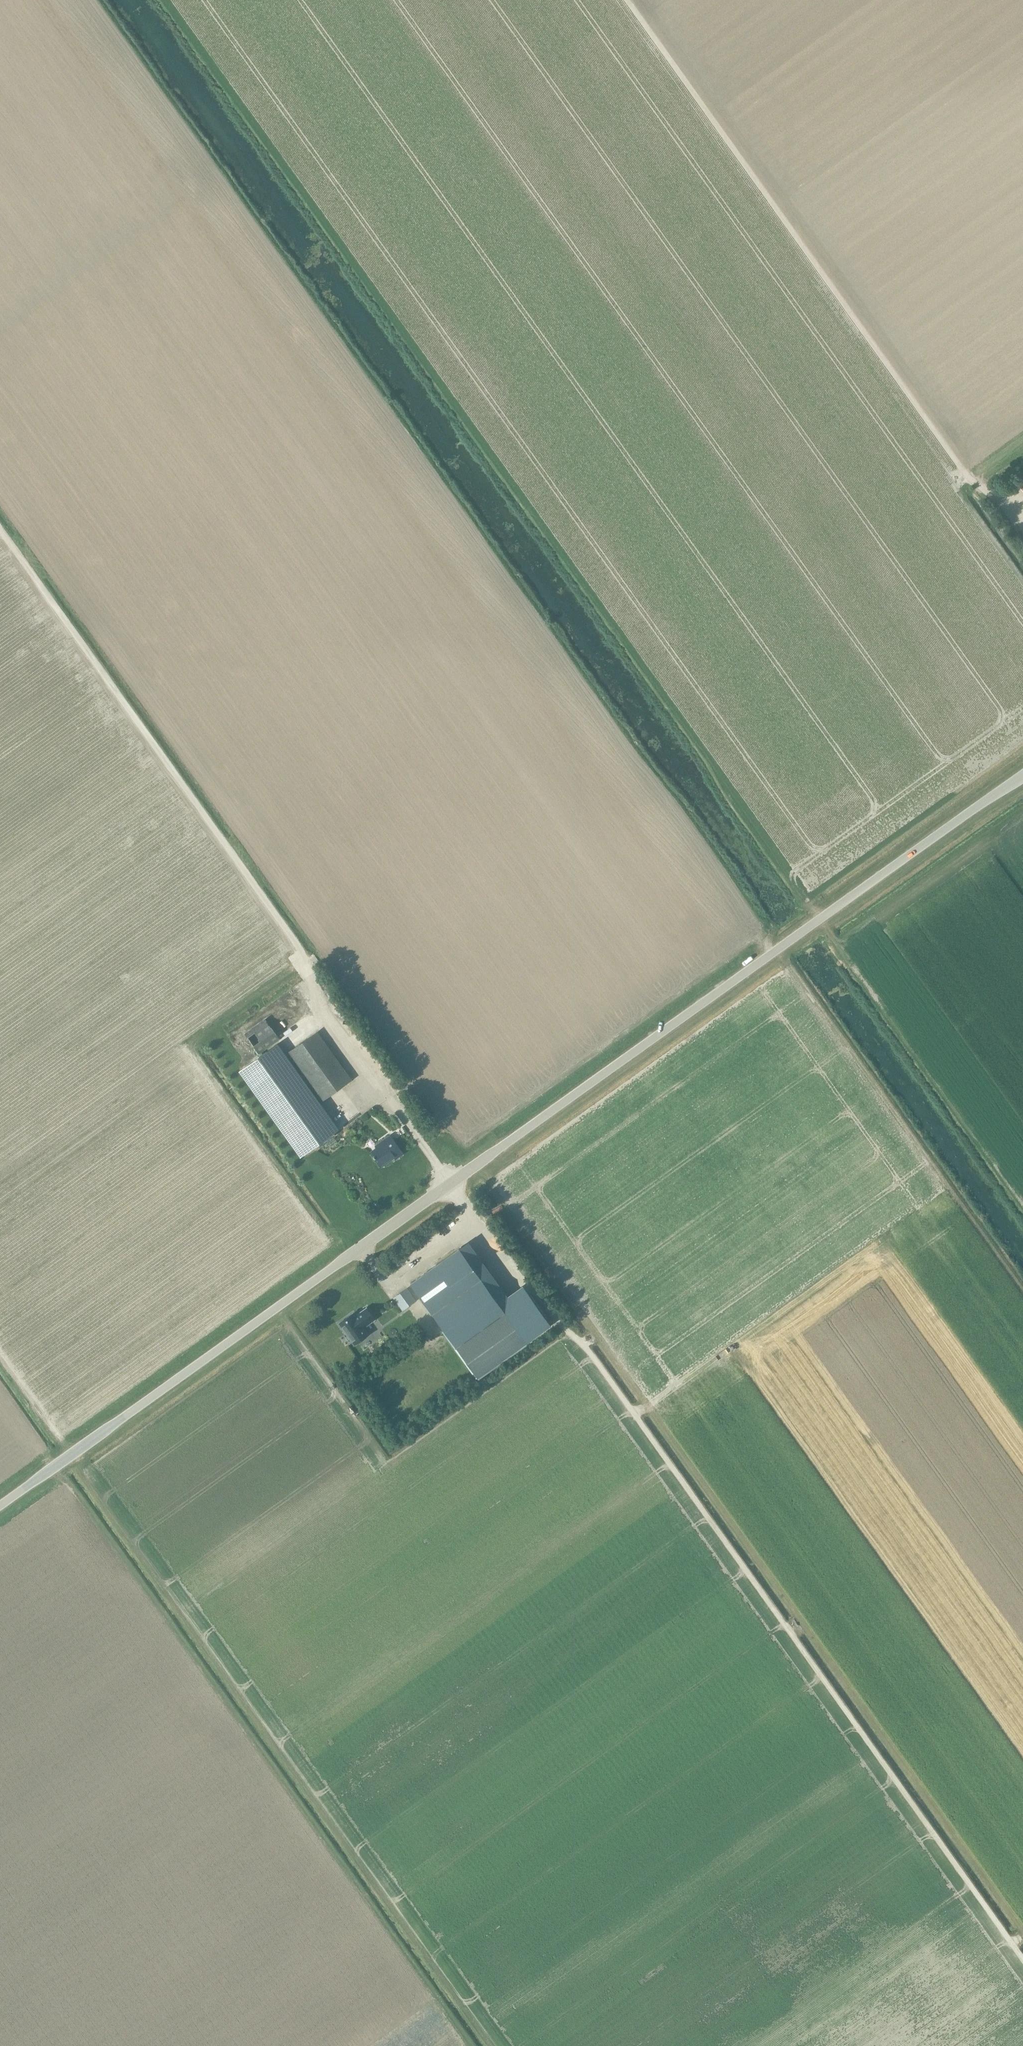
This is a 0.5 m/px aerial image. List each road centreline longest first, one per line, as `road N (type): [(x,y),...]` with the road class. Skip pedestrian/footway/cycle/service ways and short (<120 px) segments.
road 1 (unclassified): [(0,1505),(1022,776)]

